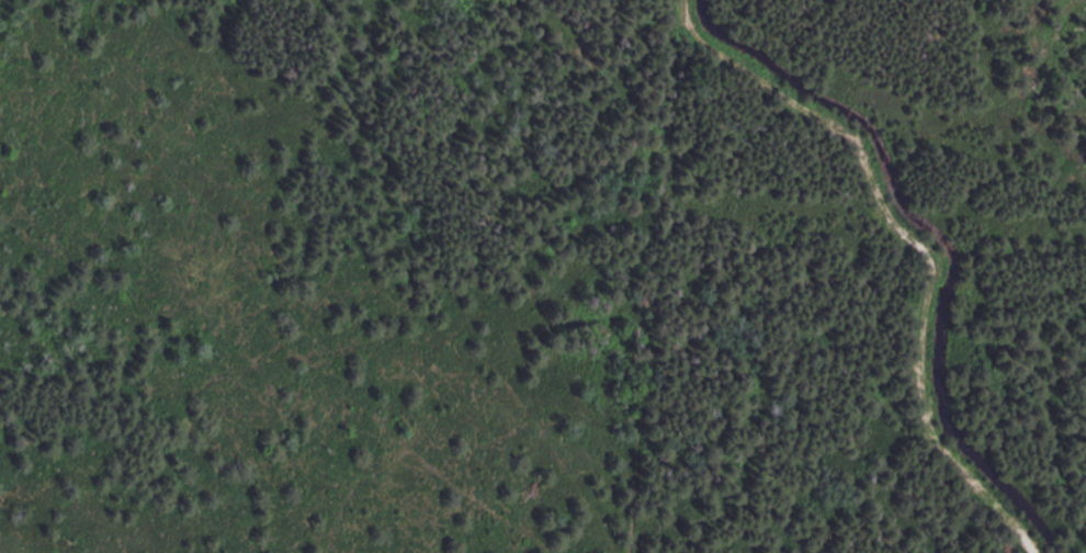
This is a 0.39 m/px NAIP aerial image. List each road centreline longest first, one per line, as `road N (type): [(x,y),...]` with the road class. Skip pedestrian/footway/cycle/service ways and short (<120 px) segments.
road 1 (track): [(1018,552),(920,435),(915,253),(860,137),(701,50),(689,0)]

